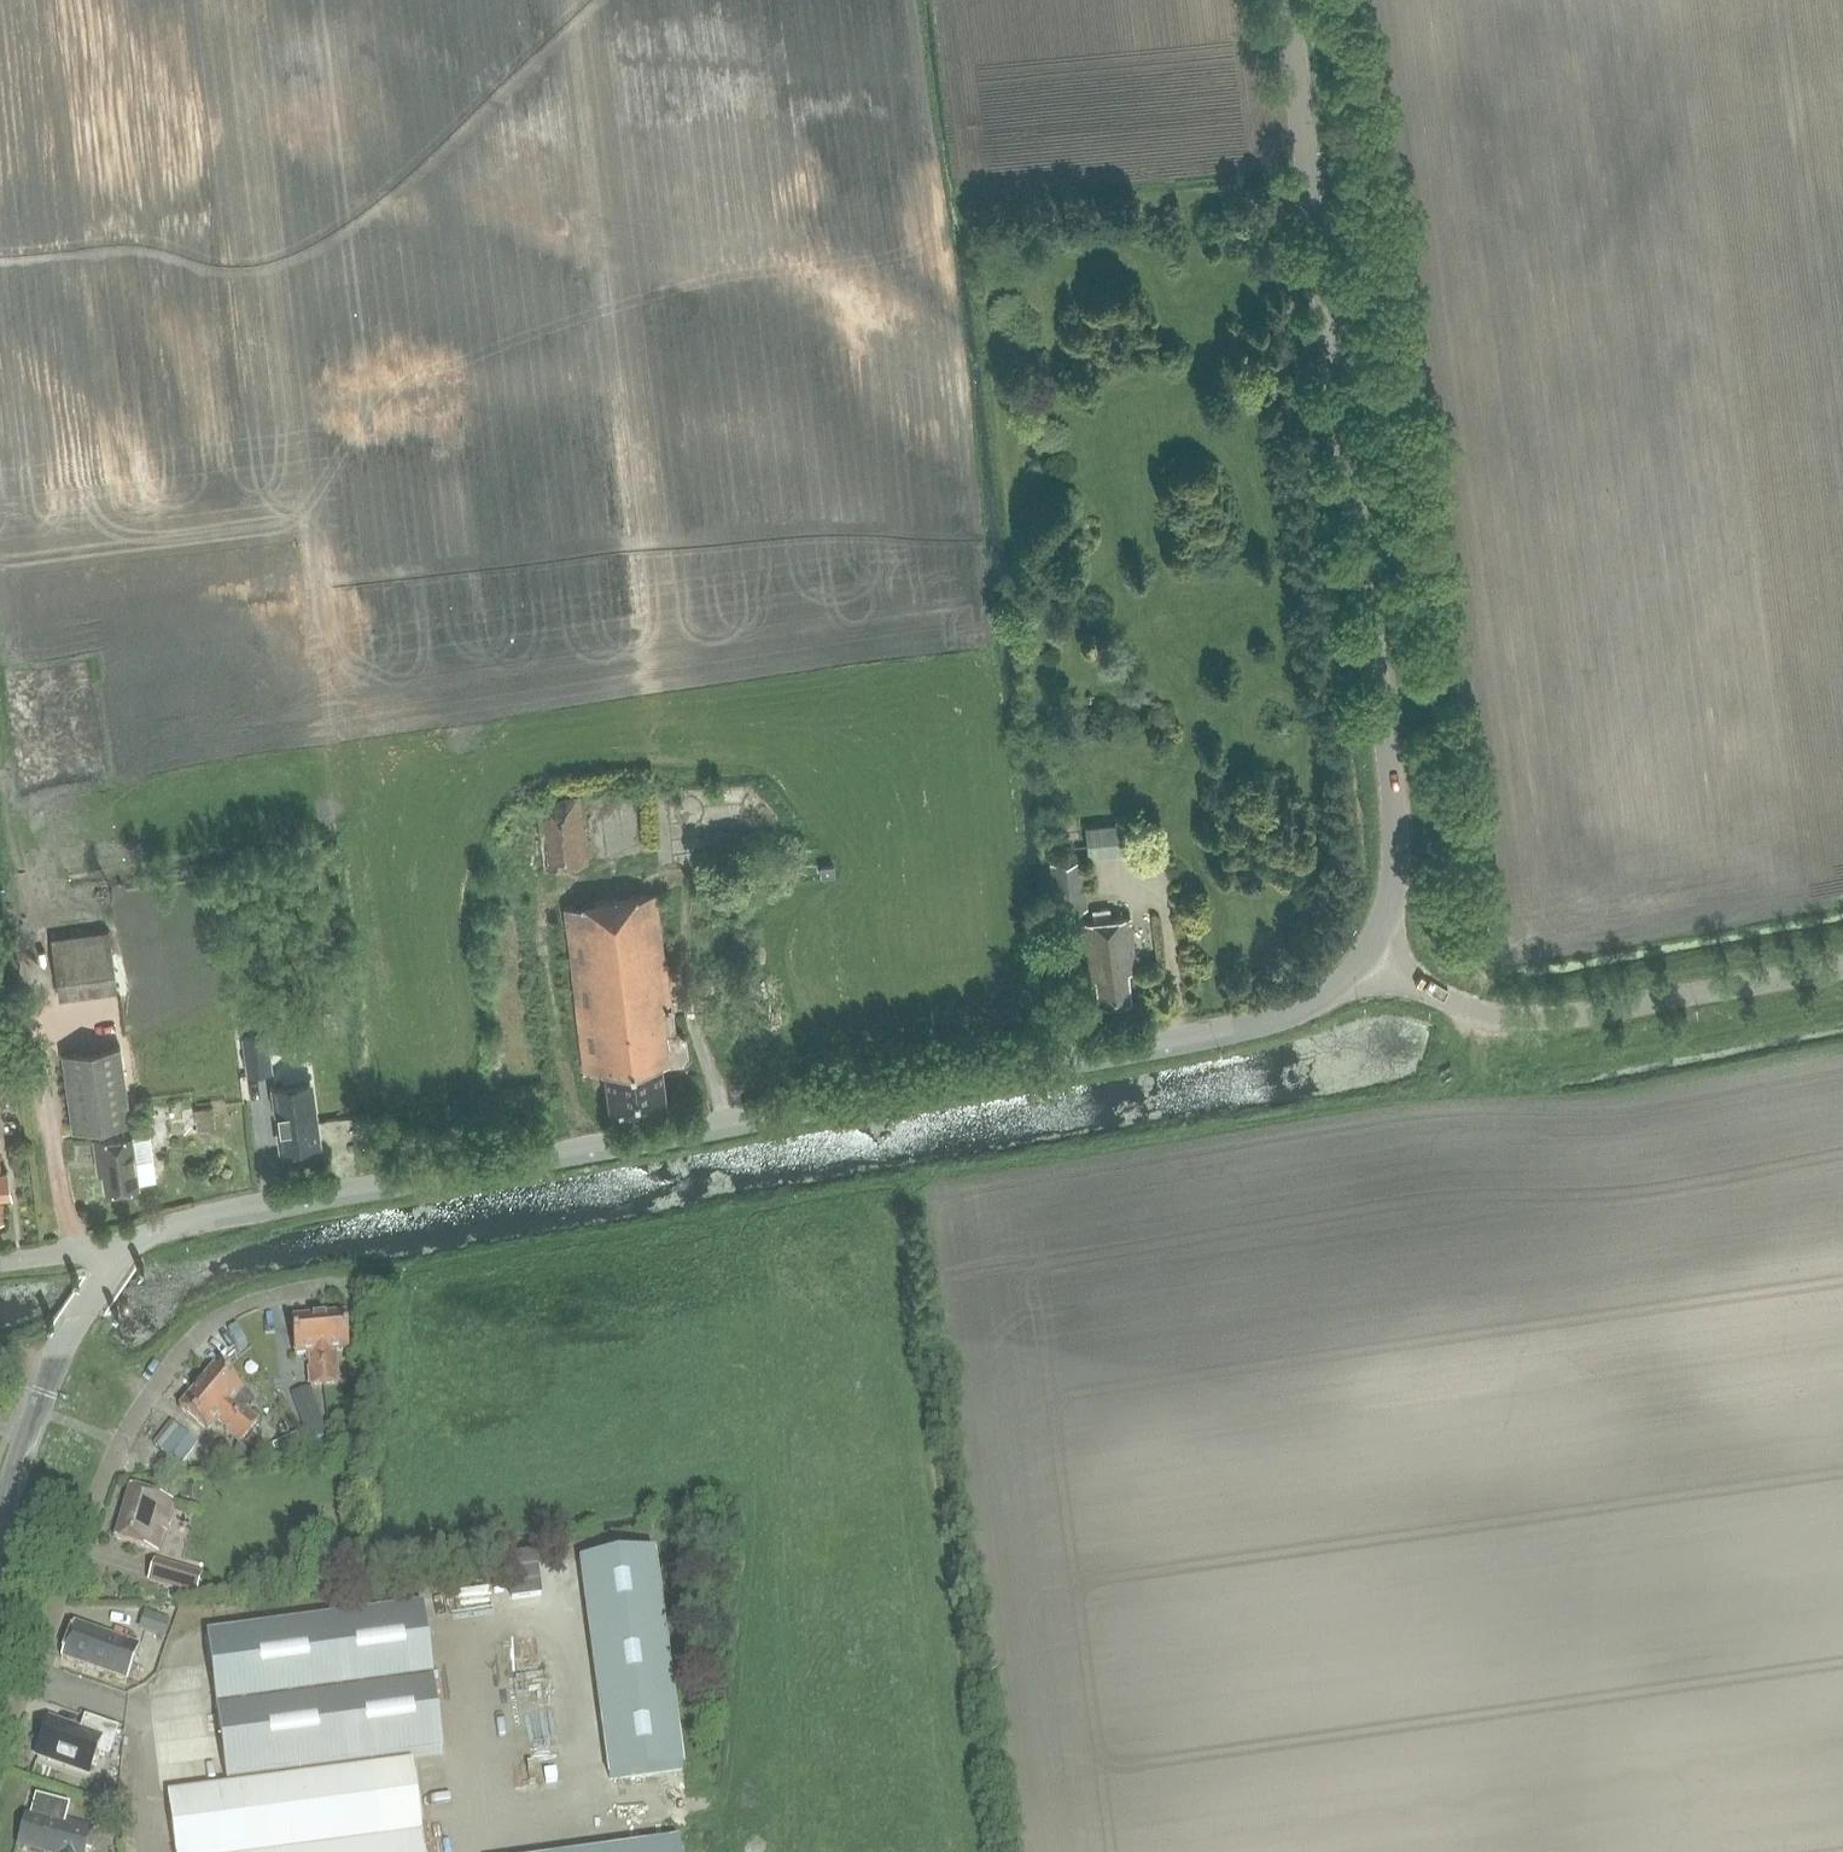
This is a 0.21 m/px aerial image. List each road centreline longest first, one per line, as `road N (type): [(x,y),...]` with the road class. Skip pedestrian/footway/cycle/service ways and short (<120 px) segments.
road 1 (tertiary): [(130,1241),(184,1221),(1169,1049),(1286,1020),(1337,992),(1370,955)]
road 2 (tertiary): [(1370,955),(1392,899),(1393,814),(1284,0)]
road 3 (unclassified): [(19,1703),(148,1390),(205,1325),(240,1308),(375,1284)]
road 4 (unclassified): [(1370,955),(1425,995),(1479,1017),(1549,1024),(1842,969)]
road 5 (tertiary): [(0,1513),(64,1337),(130,1241)]
road 6 (unclassified): [(0,1265),(130,1241)]

